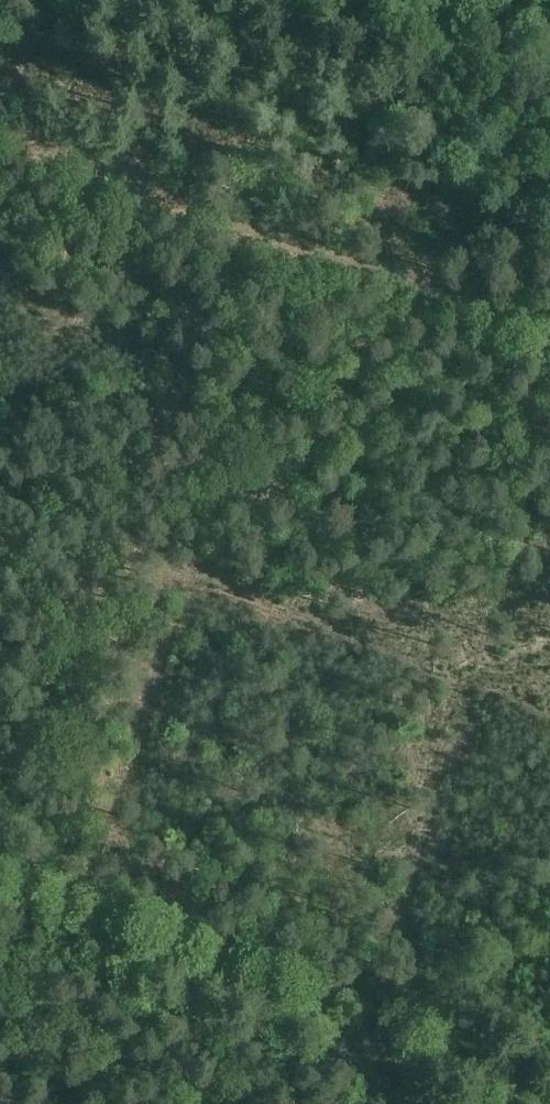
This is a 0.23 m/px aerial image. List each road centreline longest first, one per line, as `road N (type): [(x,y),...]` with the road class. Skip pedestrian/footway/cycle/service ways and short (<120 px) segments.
road 1 (track): [(0,903),(549,1100)]
road 2 (tertiary): [(549,75),(336,0)]

